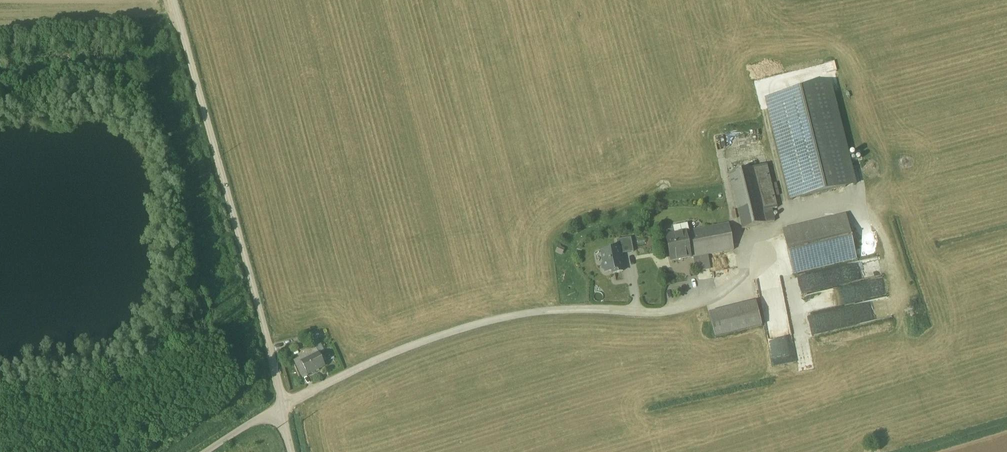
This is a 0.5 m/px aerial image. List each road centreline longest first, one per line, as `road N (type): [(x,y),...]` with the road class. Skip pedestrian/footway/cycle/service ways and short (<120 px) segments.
road 1 (unclassified): [(174,0),(281,406)]

